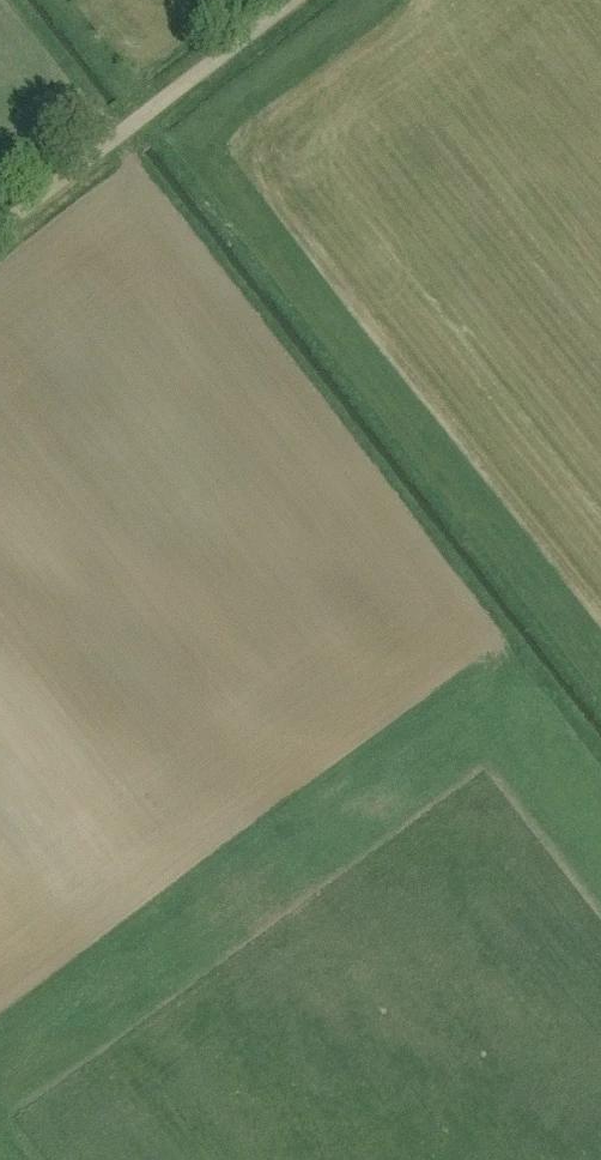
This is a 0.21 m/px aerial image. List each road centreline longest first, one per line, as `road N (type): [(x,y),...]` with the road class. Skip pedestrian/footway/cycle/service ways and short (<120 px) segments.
road 1 (unclassified): [(0,231),(294,0)]

